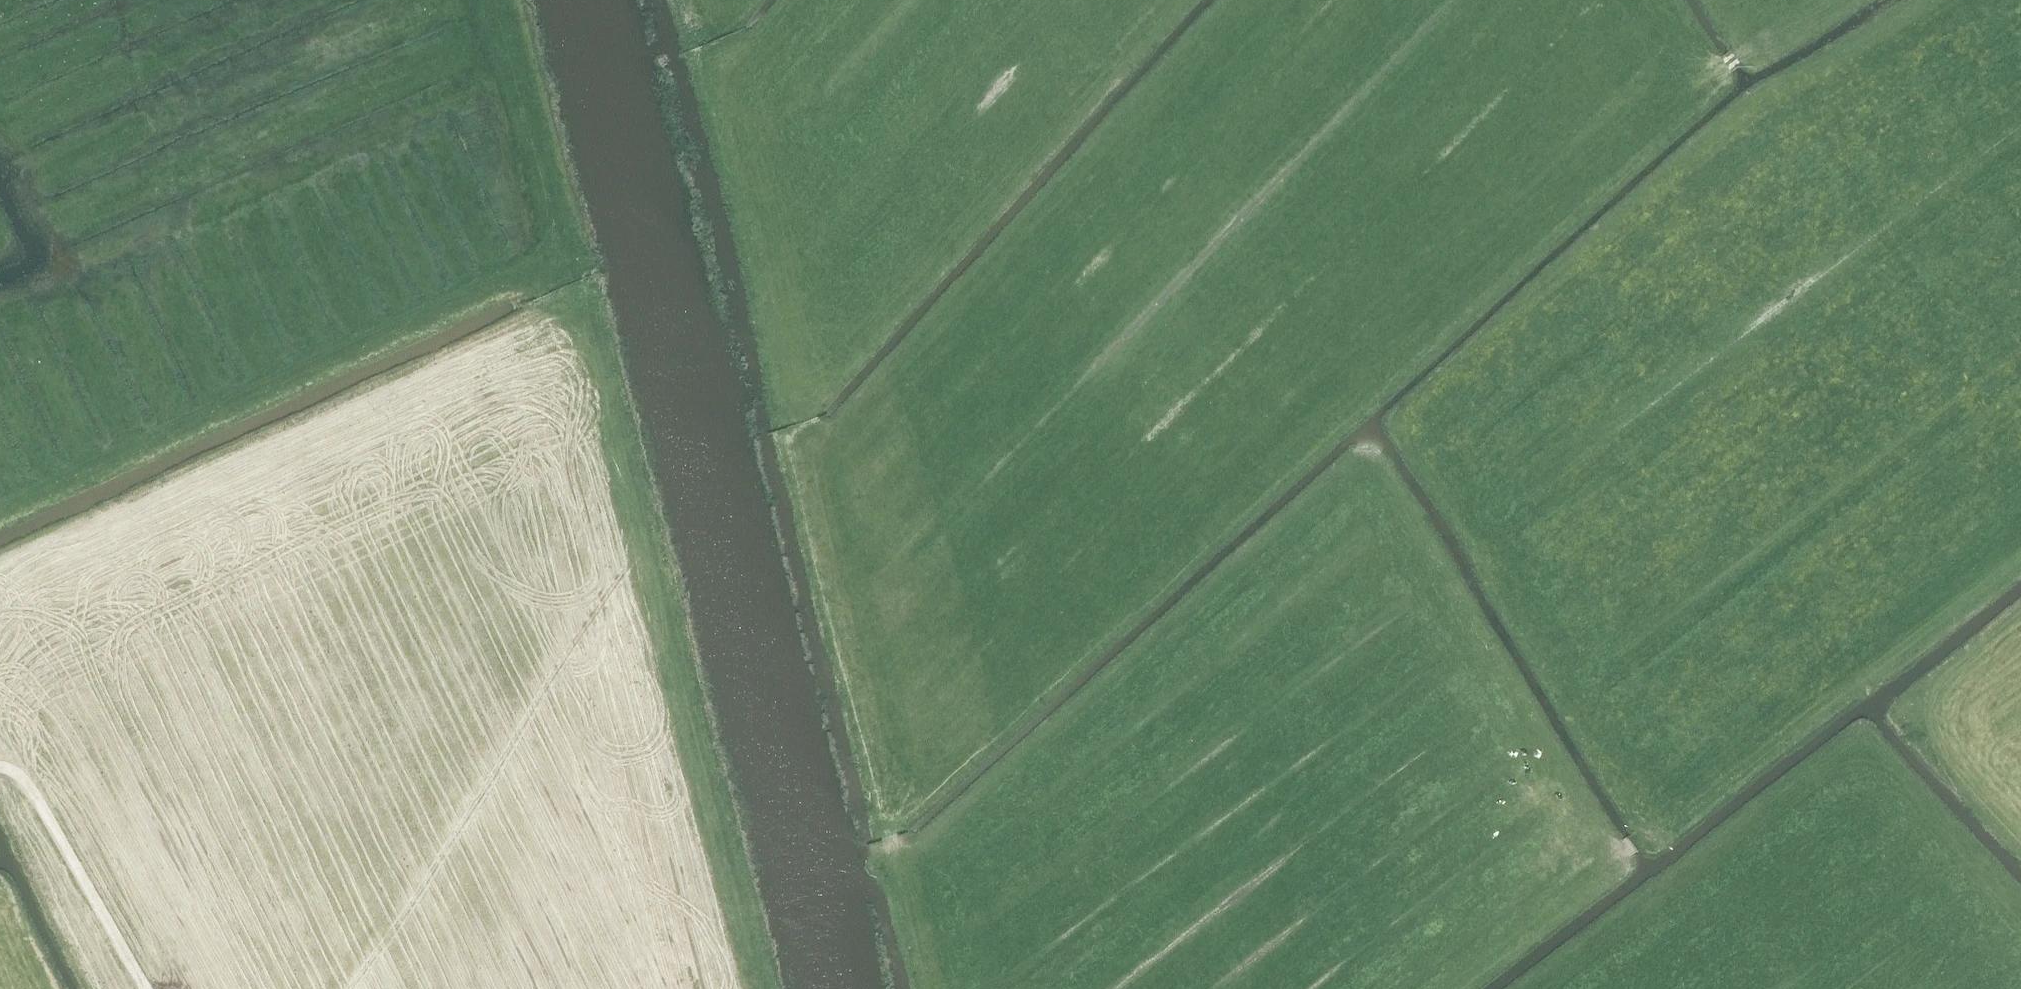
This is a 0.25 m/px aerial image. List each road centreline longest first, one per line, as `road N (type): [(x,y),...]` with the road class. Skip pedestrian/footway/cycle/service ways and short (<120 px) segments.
road 1 (track): [(0,765),(20,774),(145,988)]

